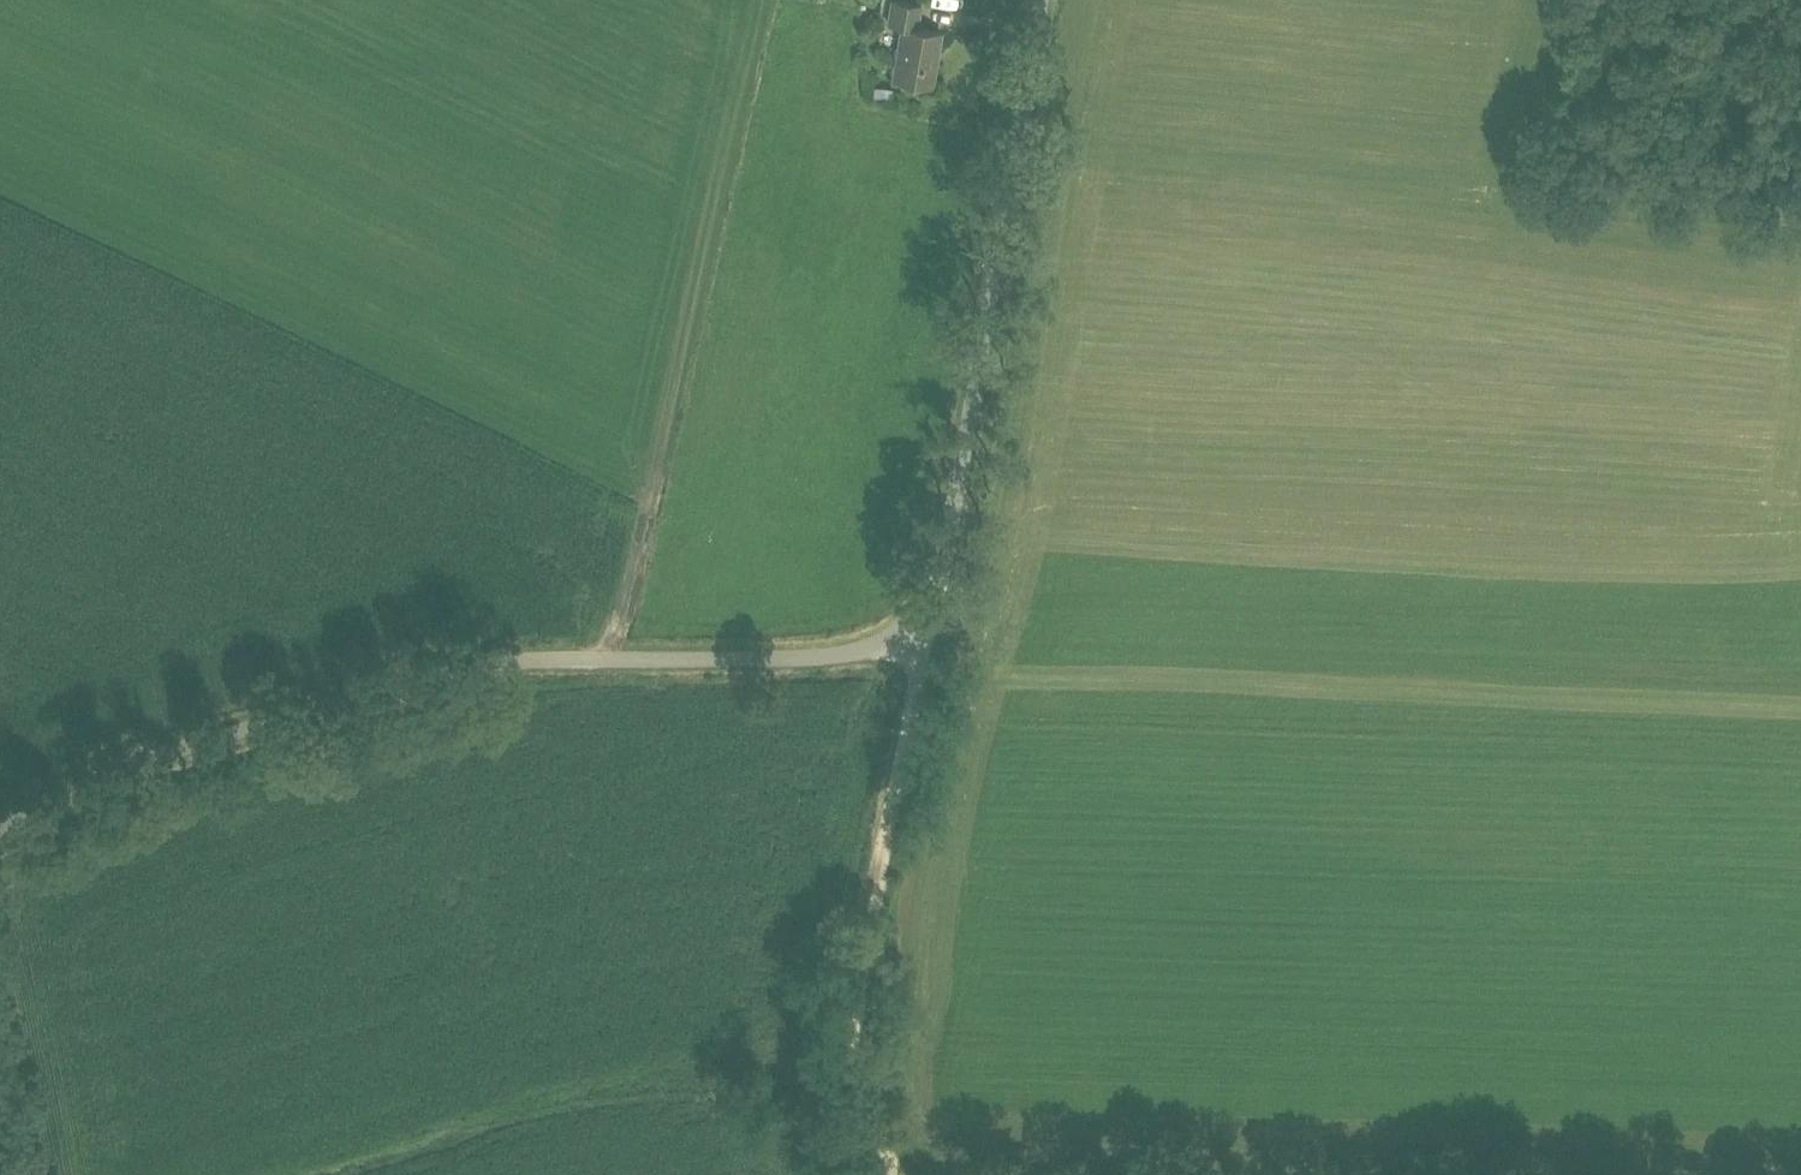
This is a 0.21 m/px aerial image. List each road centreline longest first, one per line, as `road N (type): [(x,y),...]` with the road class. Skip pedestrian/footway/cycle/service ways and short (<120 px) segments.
road 1 (unclassified): [(0,832),(66,796),(233,730),(498,657),(860,653),(928,615),(1043,0)]
road 2 (track): [(888,1174),(843,1058),(928,615)]

